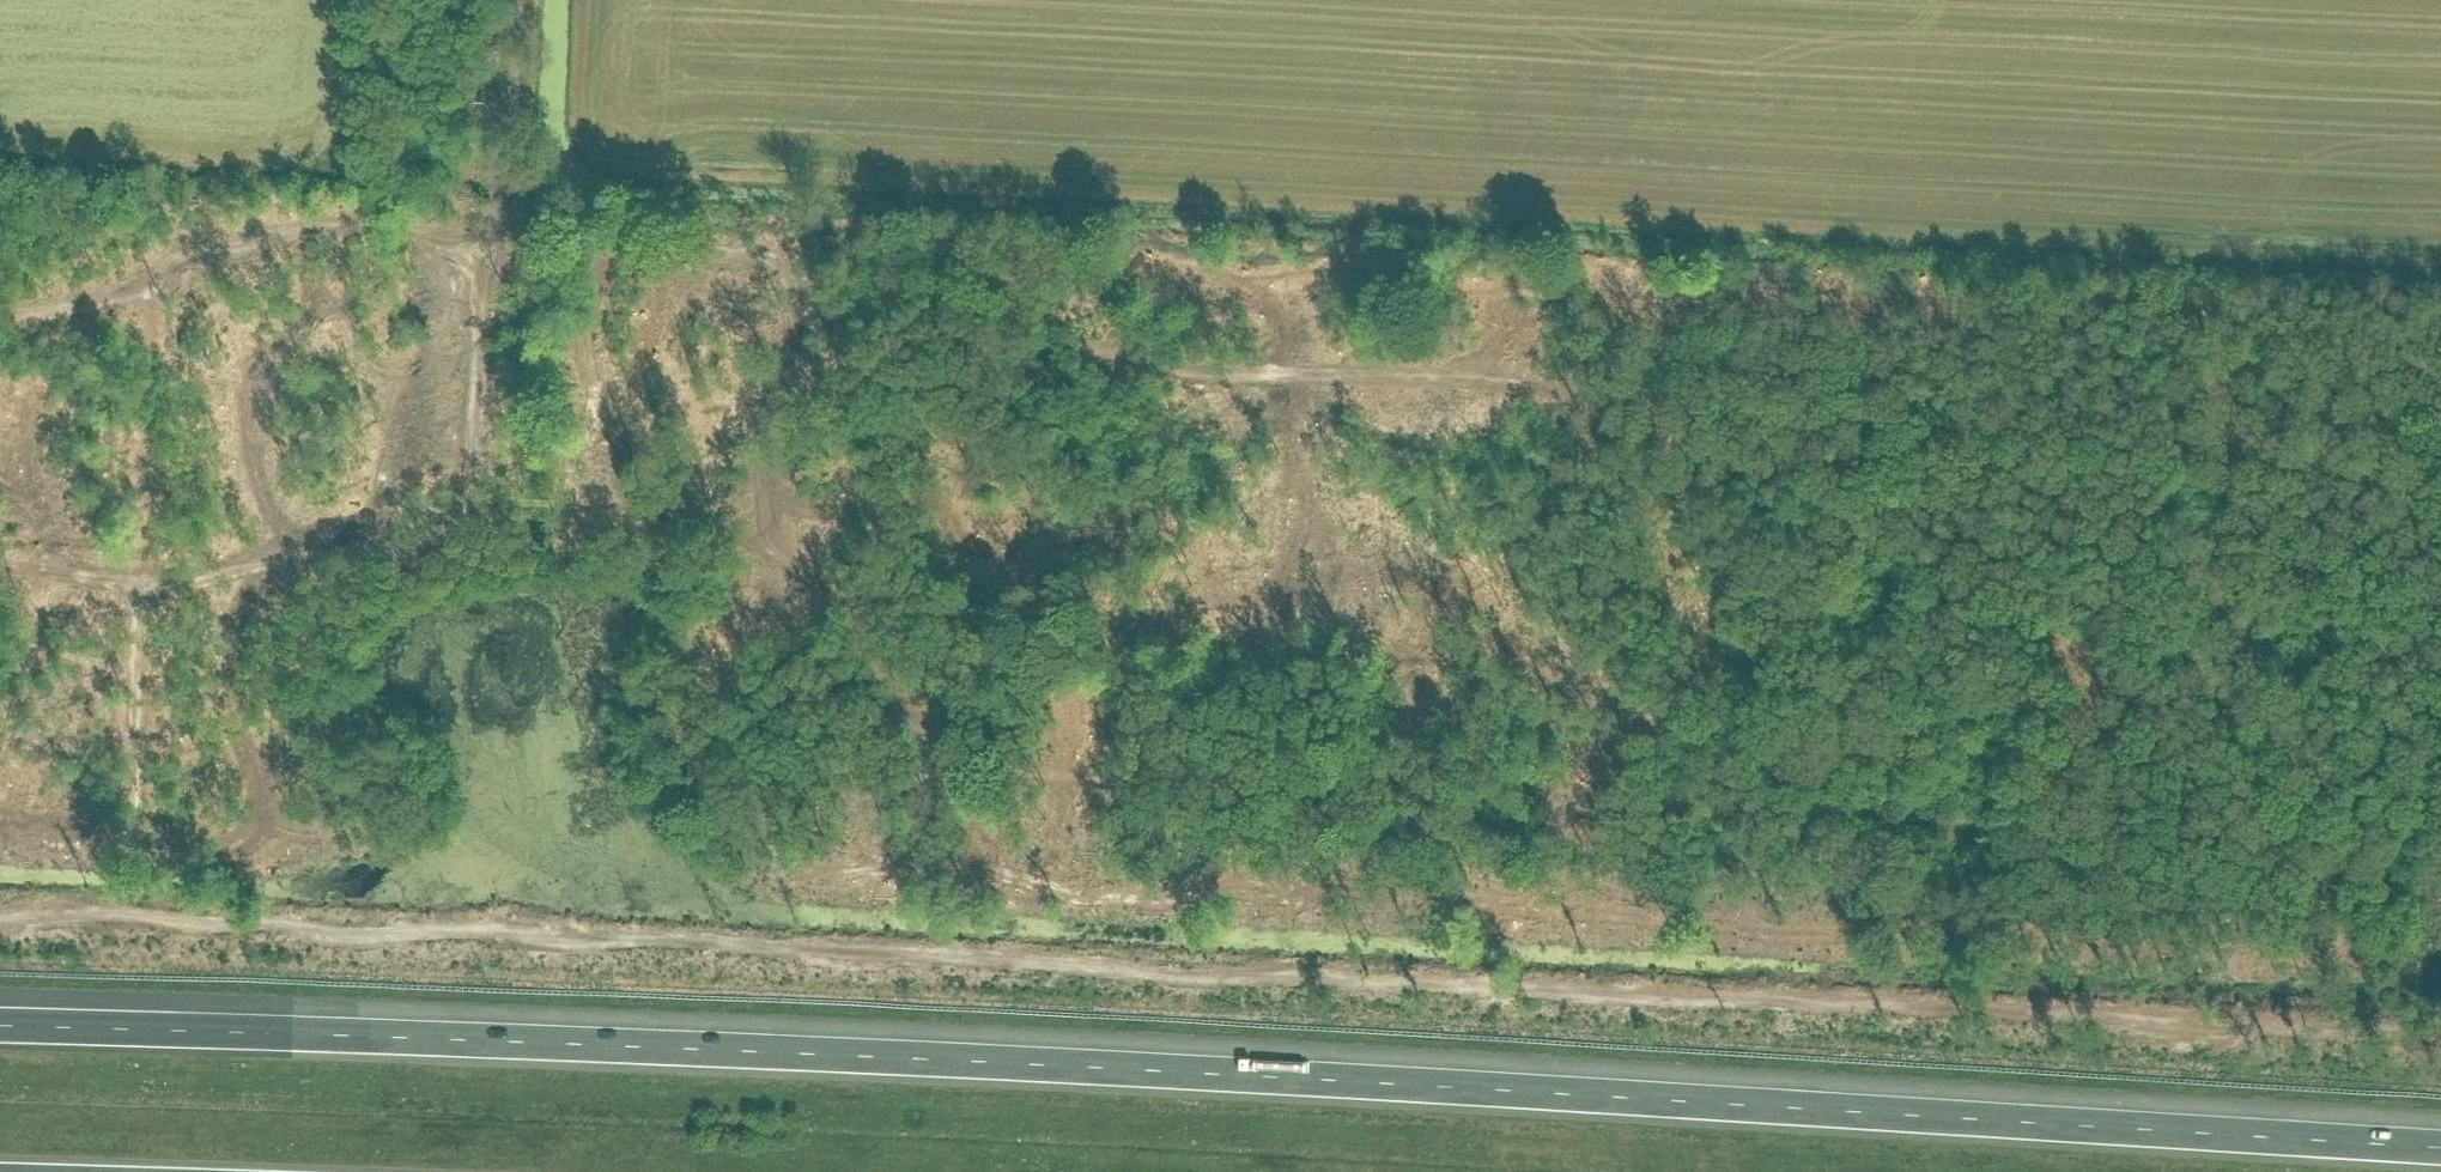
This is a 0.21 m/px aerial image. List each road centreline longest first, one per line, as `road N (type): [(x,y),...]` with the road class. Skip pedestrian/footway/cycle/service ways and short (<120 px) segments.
road 1 (motorway): [(2440,1145),(1573,1092),(428,1035),(0,1024)]
road 2 (track): [(520,0),(508,190),(494,239)]

